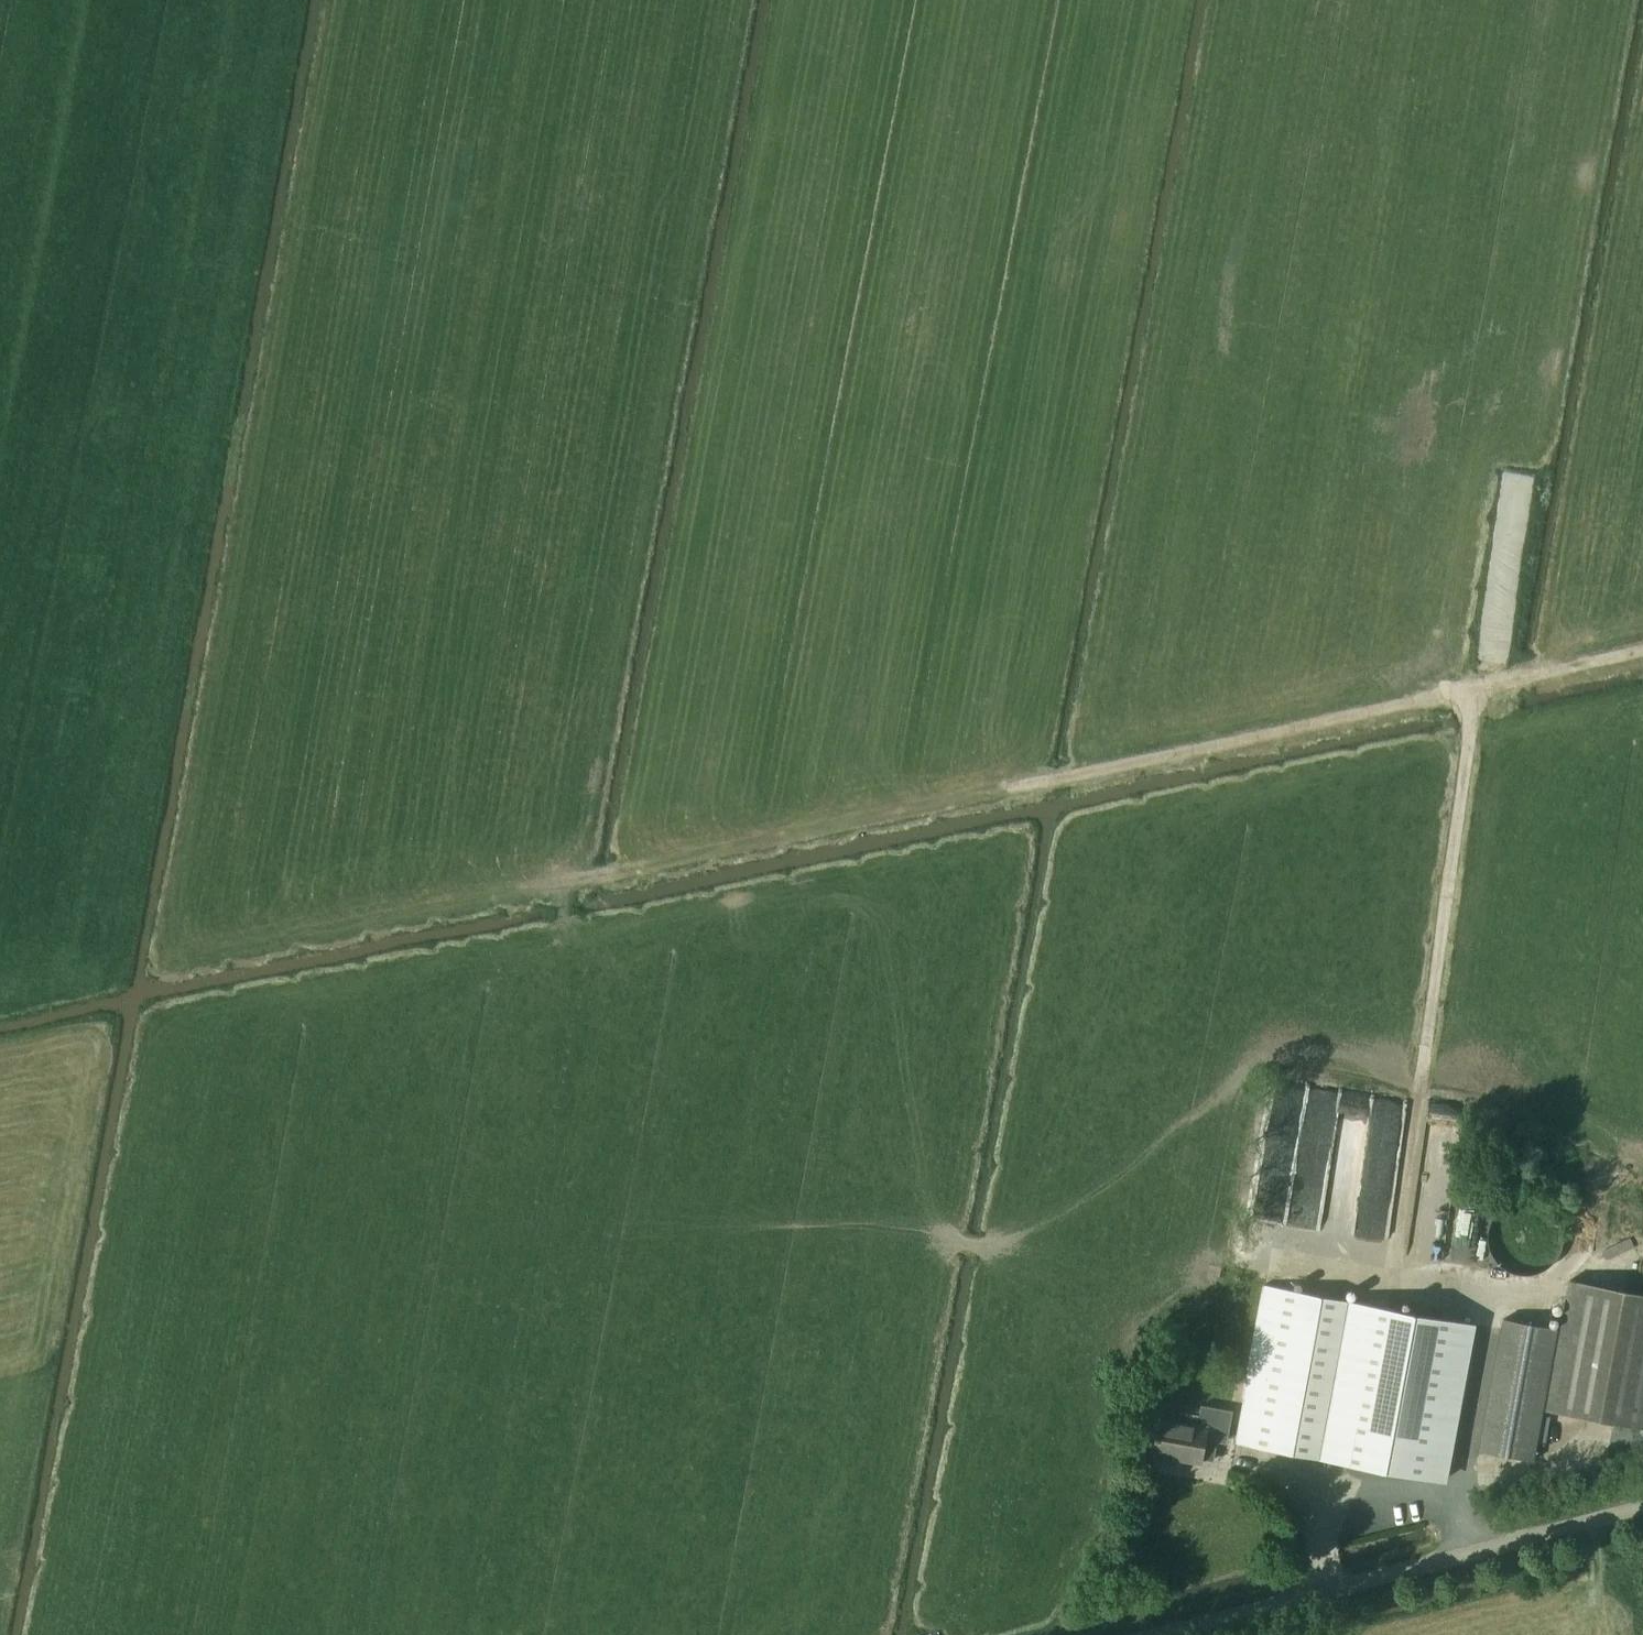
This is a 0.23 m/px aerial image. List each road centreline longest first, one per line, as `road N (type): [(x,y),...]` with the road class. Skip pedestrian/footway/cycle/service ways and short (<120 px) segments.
road 1 (unclassified): [(1163,1634),(1642,1509)]

